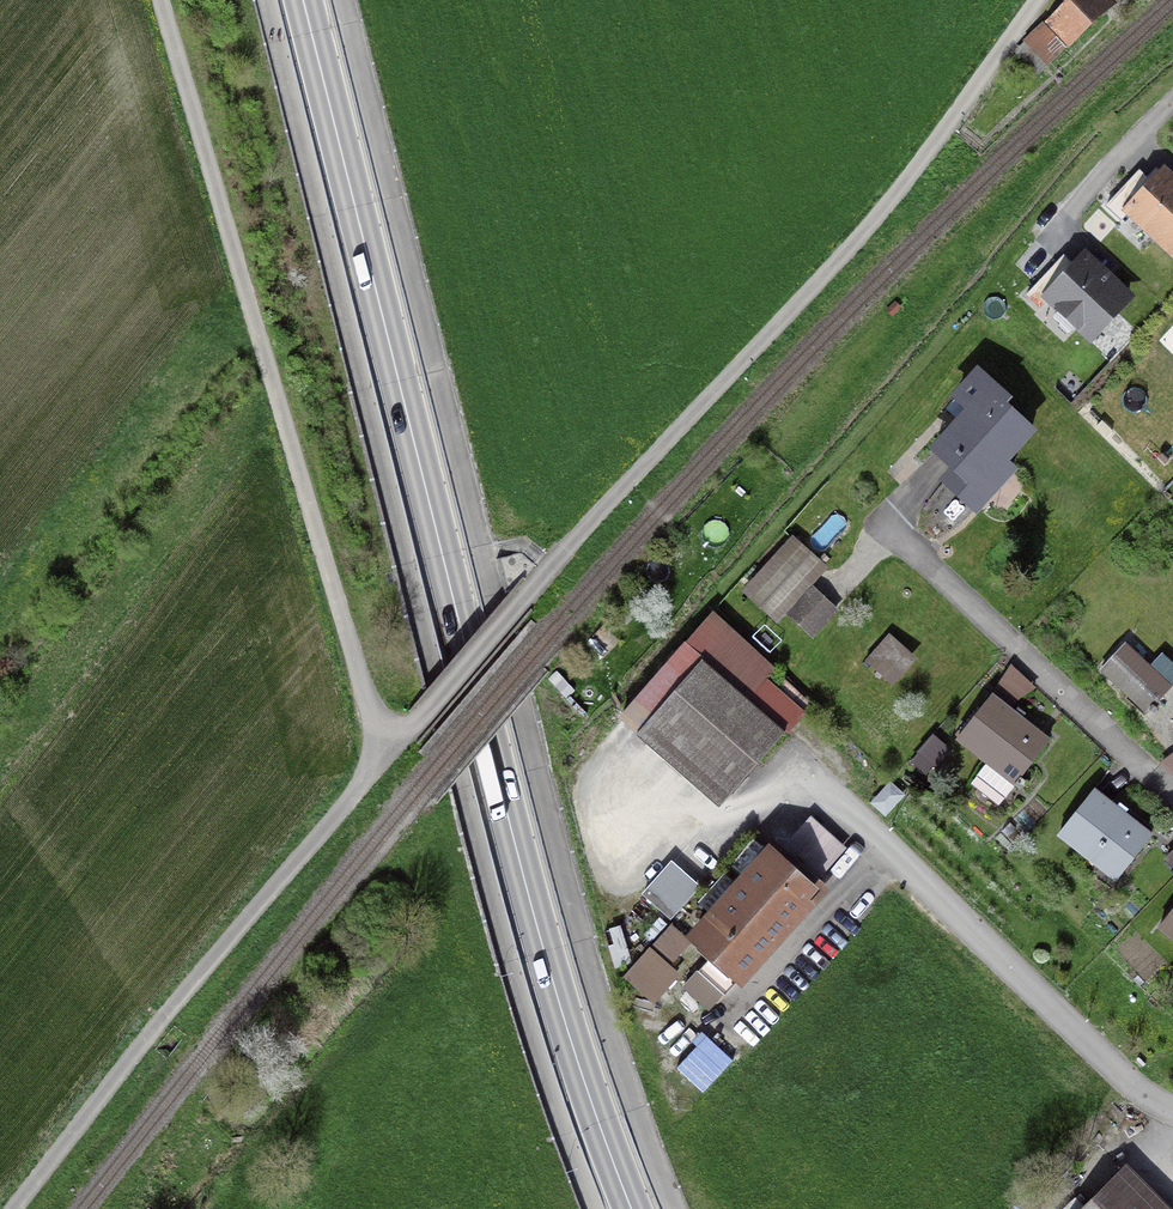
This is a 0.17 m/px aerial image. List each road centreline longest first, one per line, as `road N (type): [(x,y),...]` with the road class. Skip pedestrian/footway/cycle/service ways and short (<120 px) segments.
road 1 (secondary): [(303,0),(534,916),(632,1208)]
road 2 (track): [(385,756),(161,0)]
road 3 (track): [(550,568),(855,243),(1037,0)]
road 4 (track): [(14,1208),(245,915),(385,756)]
road 5 (residential): [(823,793),(1143,1092),(1172,1110)]
road 6 (residential): [(882,515),(1172,795)]
road 7 (track): [(385,756),(550,568)]

